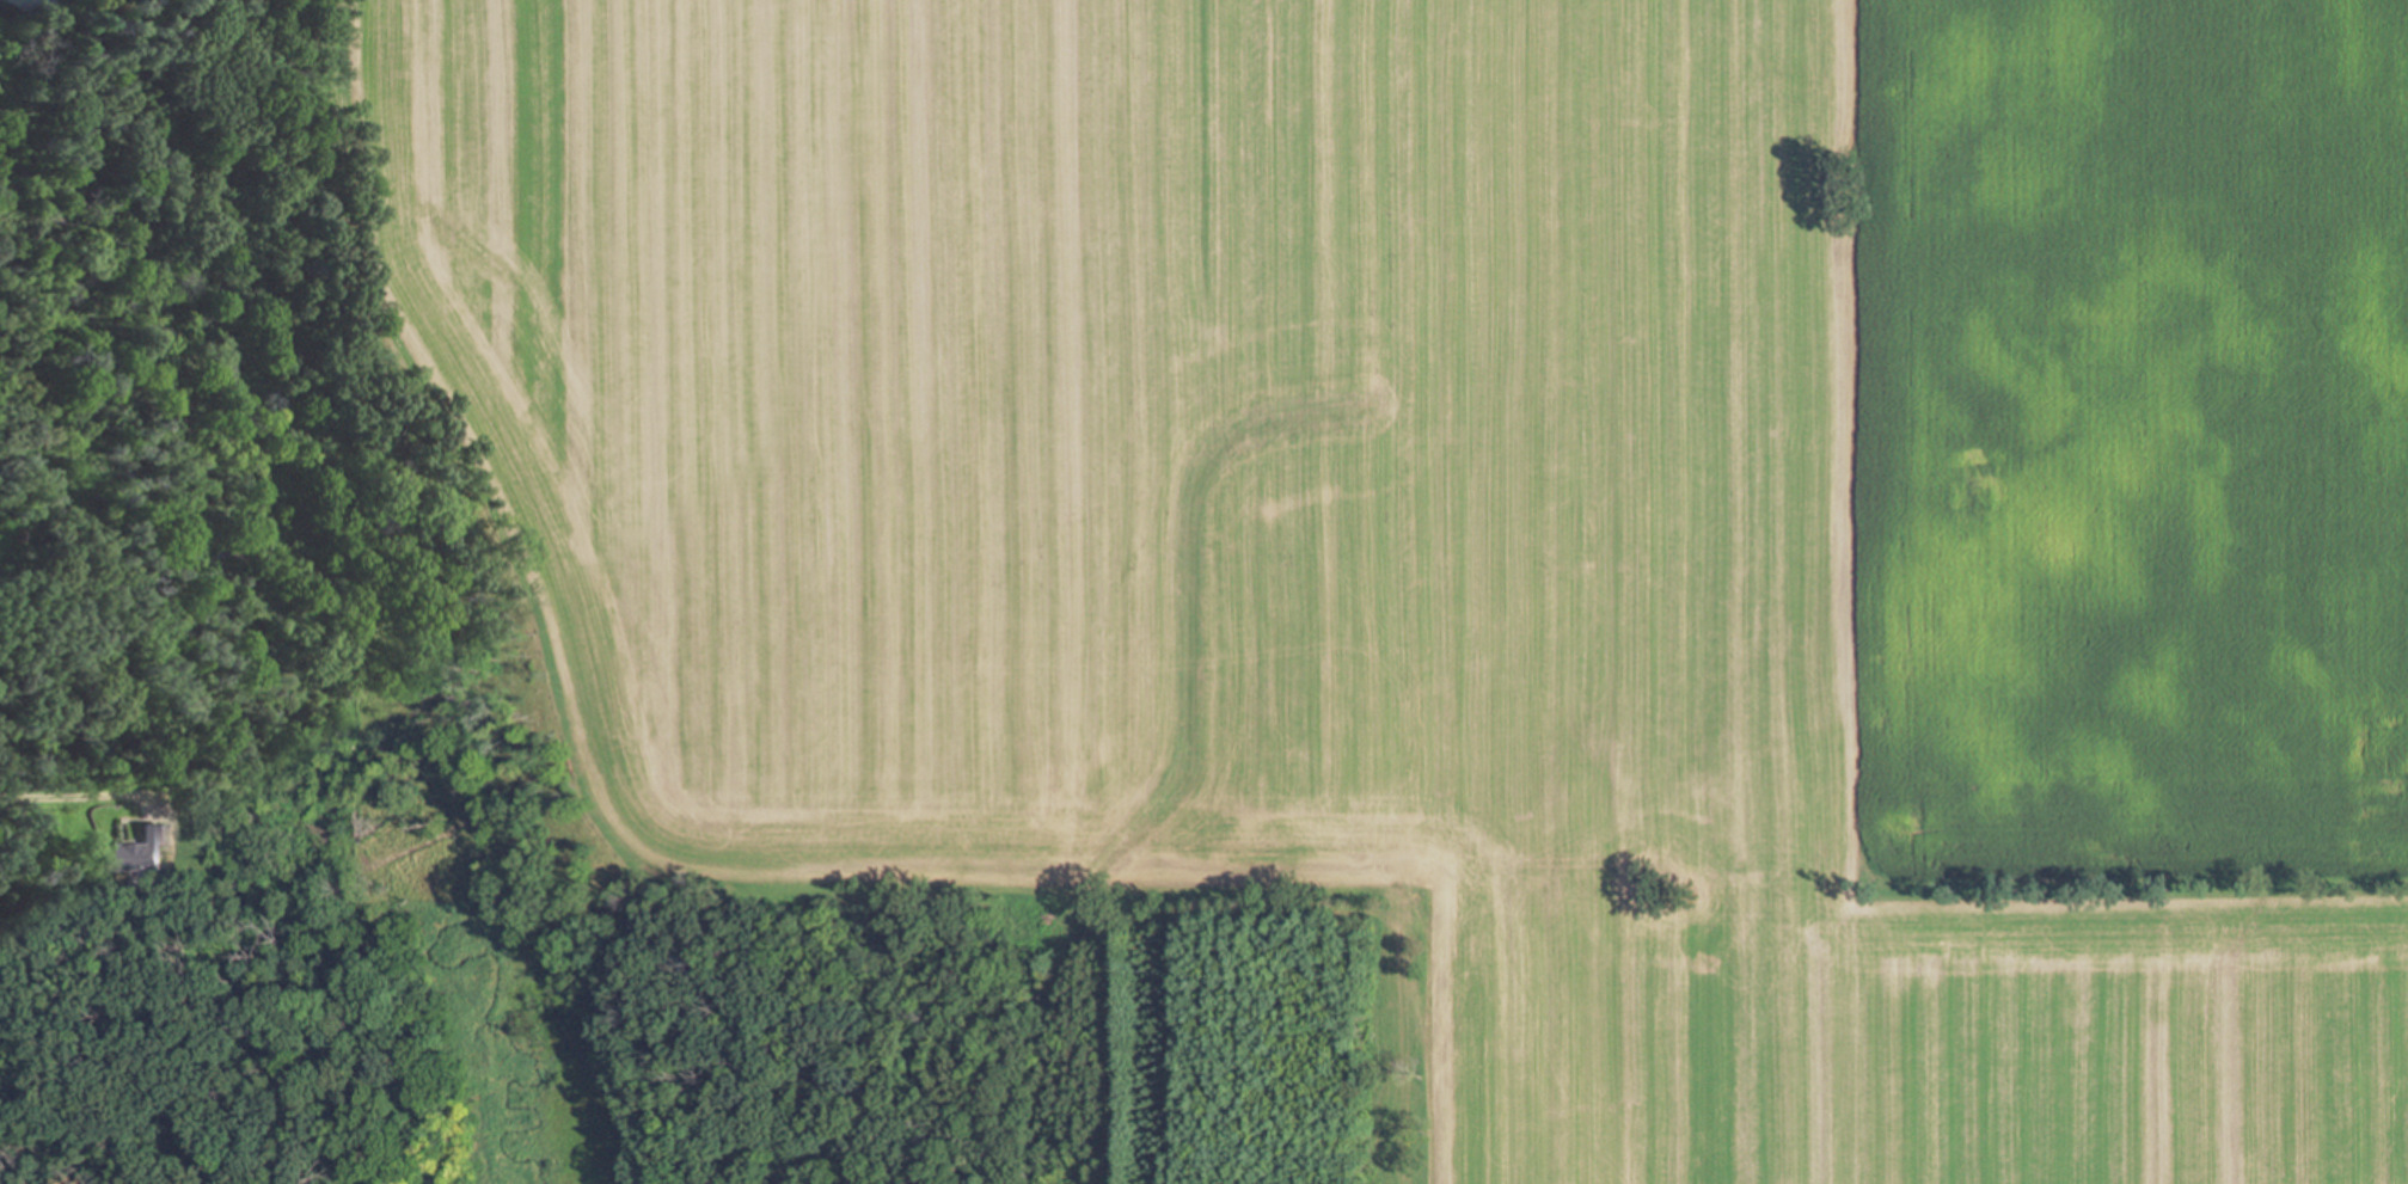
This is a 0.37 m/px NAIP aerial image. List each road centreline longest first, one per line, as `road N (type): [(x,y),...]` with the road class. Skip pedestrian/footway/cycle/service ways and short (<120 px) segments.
road 1 (residential): [(0,312),(265,804)]
road 2 (residential): [(0,798),(324,804)]

